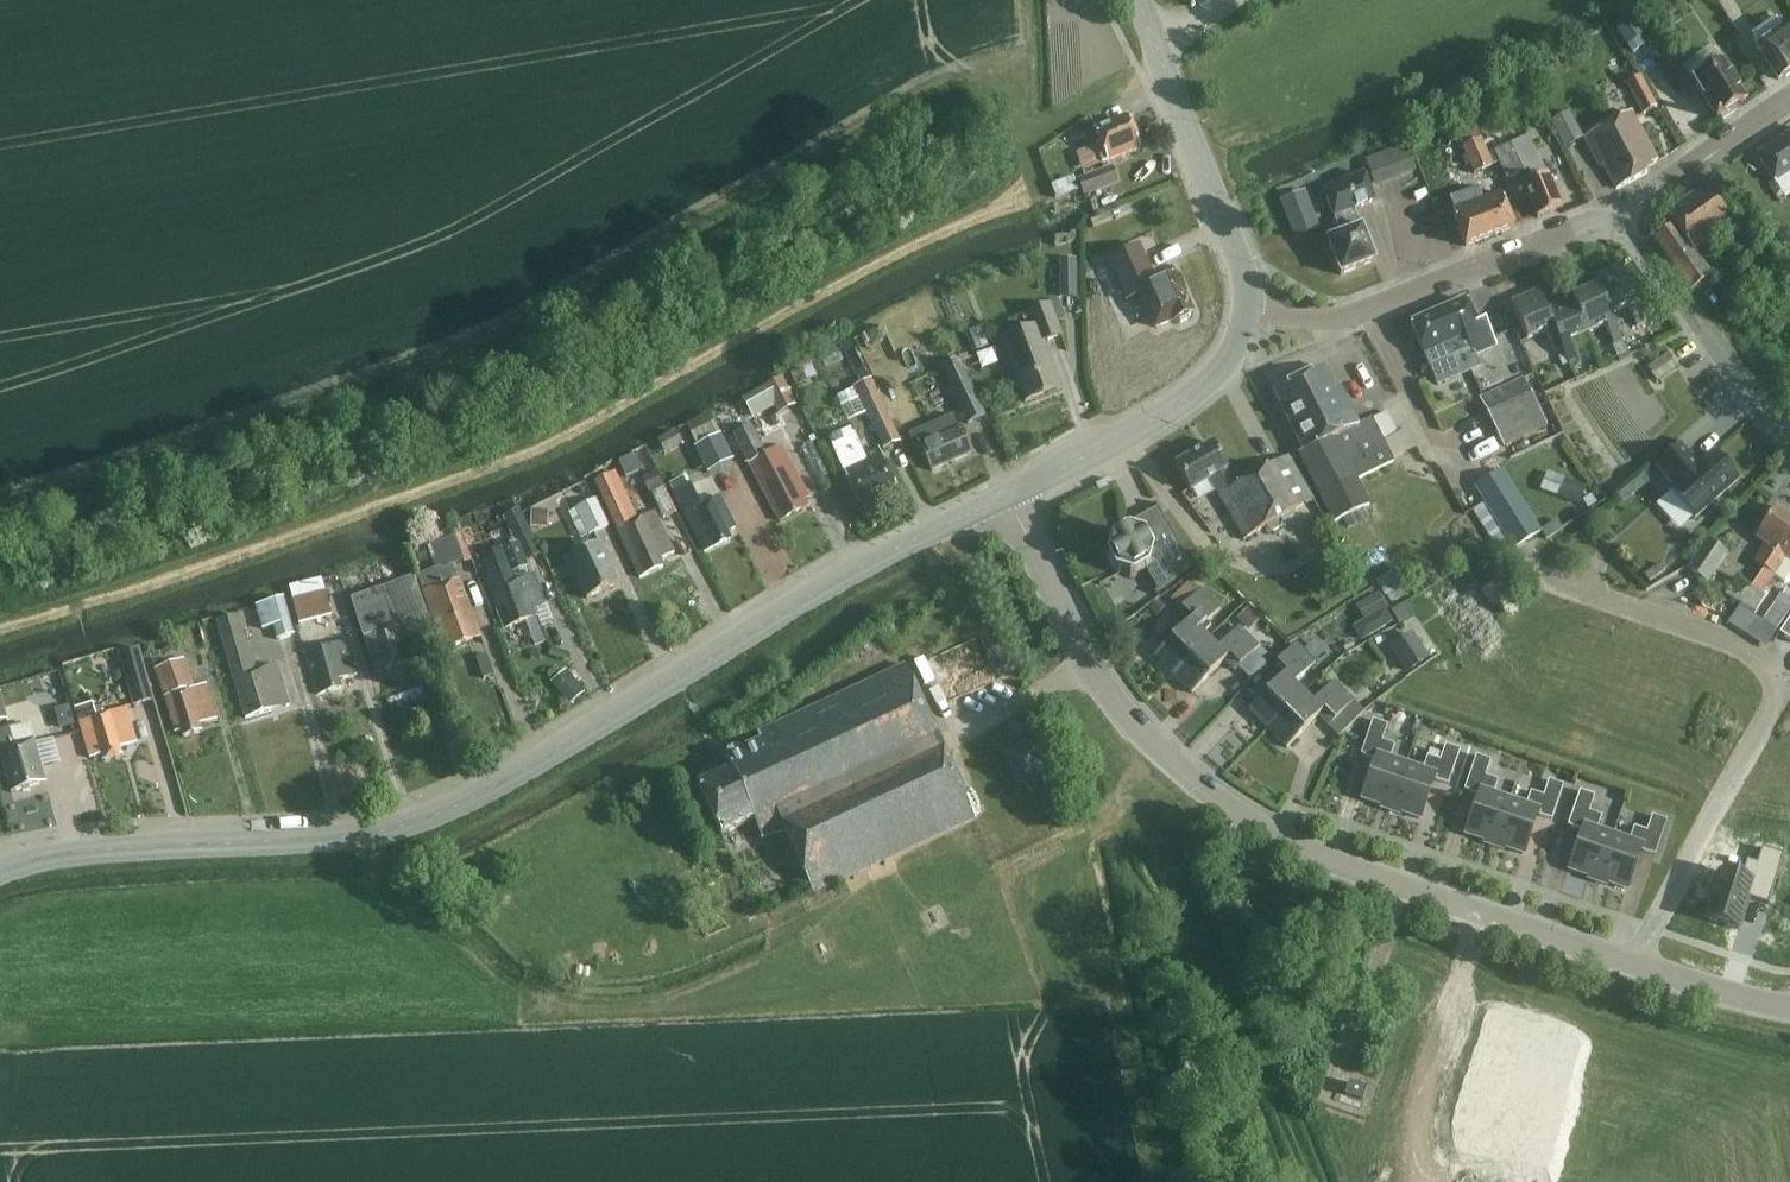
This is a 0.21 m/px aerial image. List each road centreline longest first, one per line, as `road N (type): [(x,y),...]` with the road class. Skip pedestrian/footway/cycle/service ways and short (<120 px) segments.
road 1 (tertiary): [(0,866),(98,846),(361,832),(421,818),(478,795),(882,554),(1007,495)]
road 2 (unclassified): [(1789,1005),(1754,1005),(1635,965),(1381,876),(1249,819),(1156,750),(1091,663),(1007,495)]
road 3 (residential): [(1246,309),(1346,316),(1625,210)]
road 4 (tertiary): [(1246,309),(1243,266),(1139,0)]
road 5 (tertiary): [(1007,495),(1197,390),(1237,341),(1246,309)]
road 6 (residential): [(1789,439),(1699,326),(1625,210)]
road 7 (residential): [(1625,210),(1789,96)]

